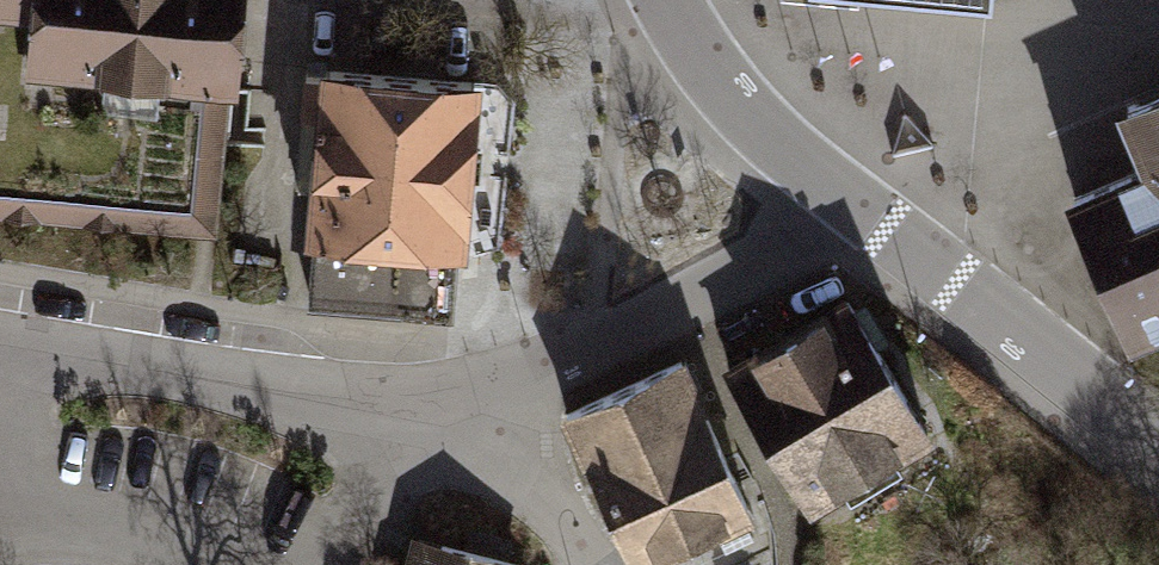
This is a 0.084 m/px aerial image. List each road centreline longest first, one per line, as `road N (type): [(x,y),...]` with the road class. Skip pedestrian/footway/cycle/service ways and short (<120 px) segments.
road 1 (residential): [(0,336),(414,388),(487,381)]
road 2 (residential): [(1158,449),(837,191)]
road 3 (residential): [(487,381),(671,296),(837,191)]
road 4 (residential): [(837,191),(746,118),(668,0)]
road 5 (residential): [(487,381),(576,551),(592,564)]

